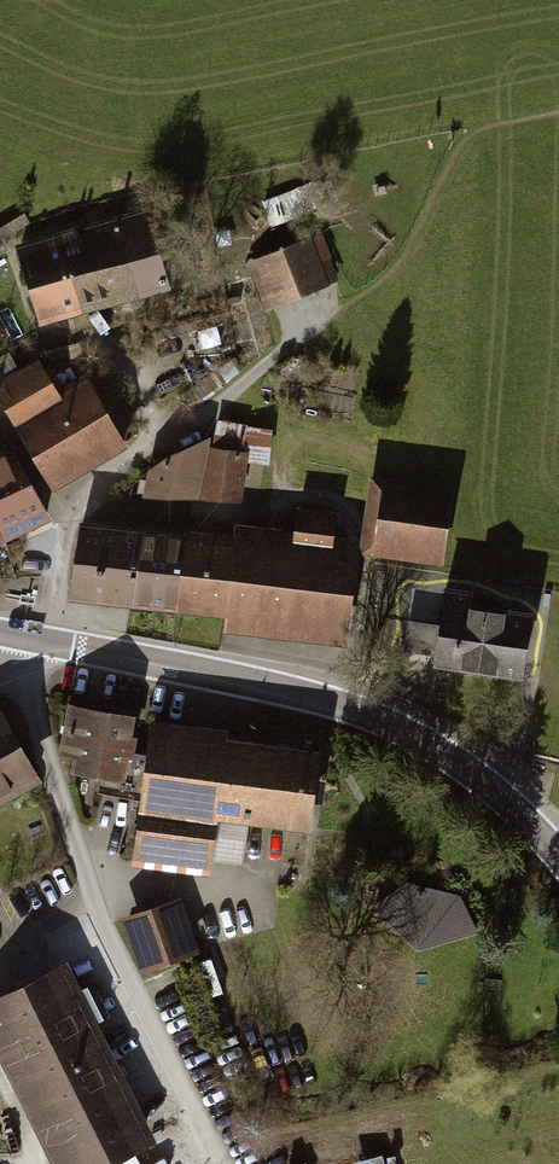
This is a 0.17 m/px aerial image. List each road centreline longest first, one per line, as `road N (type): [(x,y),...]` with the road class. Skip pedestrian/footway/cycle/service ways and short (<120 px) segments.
road 1 (secondary): [(12,634),(298,688),(354,705),(459,761),(557,852)]
road 2 (track): [(222,1163),(93,909),(12,634)]

